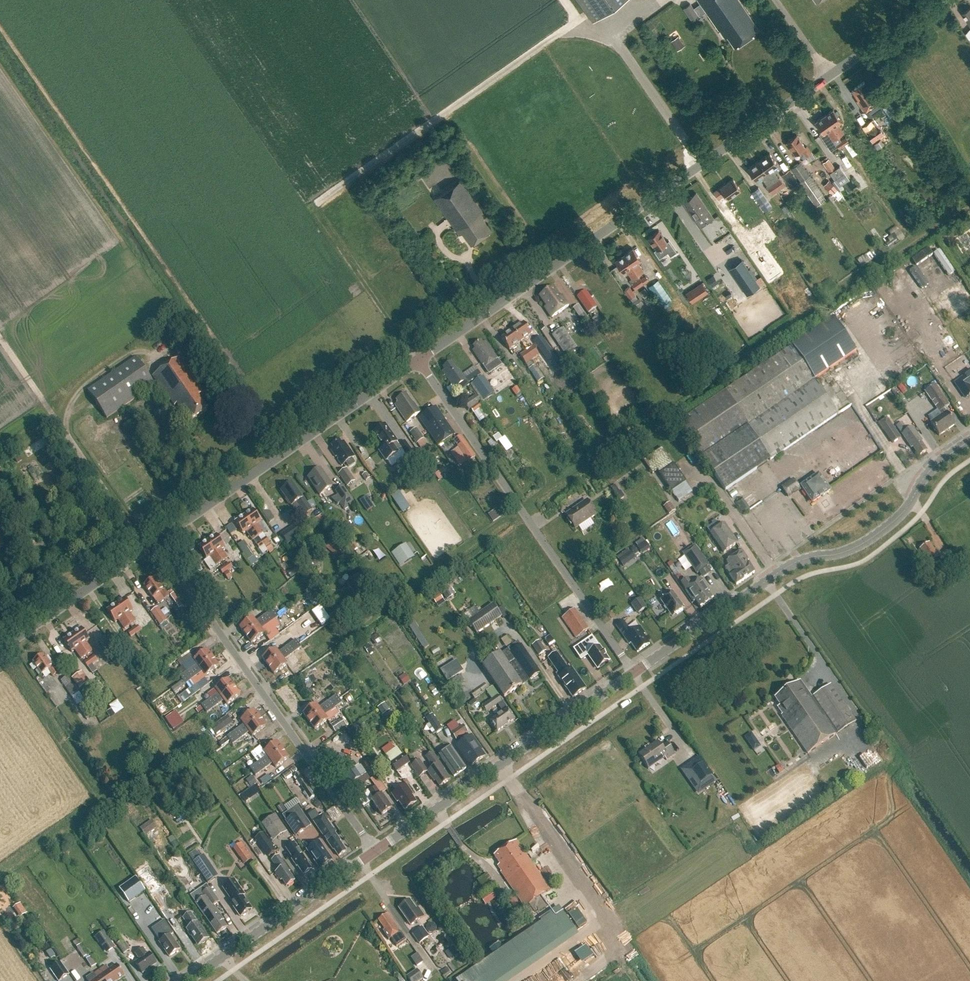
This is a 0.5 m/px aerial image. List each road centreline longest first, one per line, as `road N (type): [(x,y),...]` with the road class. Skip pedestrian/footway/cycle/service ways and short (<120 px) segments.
road 1 (unclassified): [(418,360),(937,0)]
road 2 (tertiary): [(634,673),(787,567),(842,552),(882,530),(931,470),(969,440)]
road 3 (residential): [(634,673),(418,360)]
road 4 (residential): [(375,851),(156,541)]
road 5 (unclassified): [(156,541),(418,360)]
road 6 (tertiary): [(375,851),(634,673)]
road 7 (tertiary): [(188,980),(375,851)]
road 8 (unclassified): [(0,649),(156,541)]

